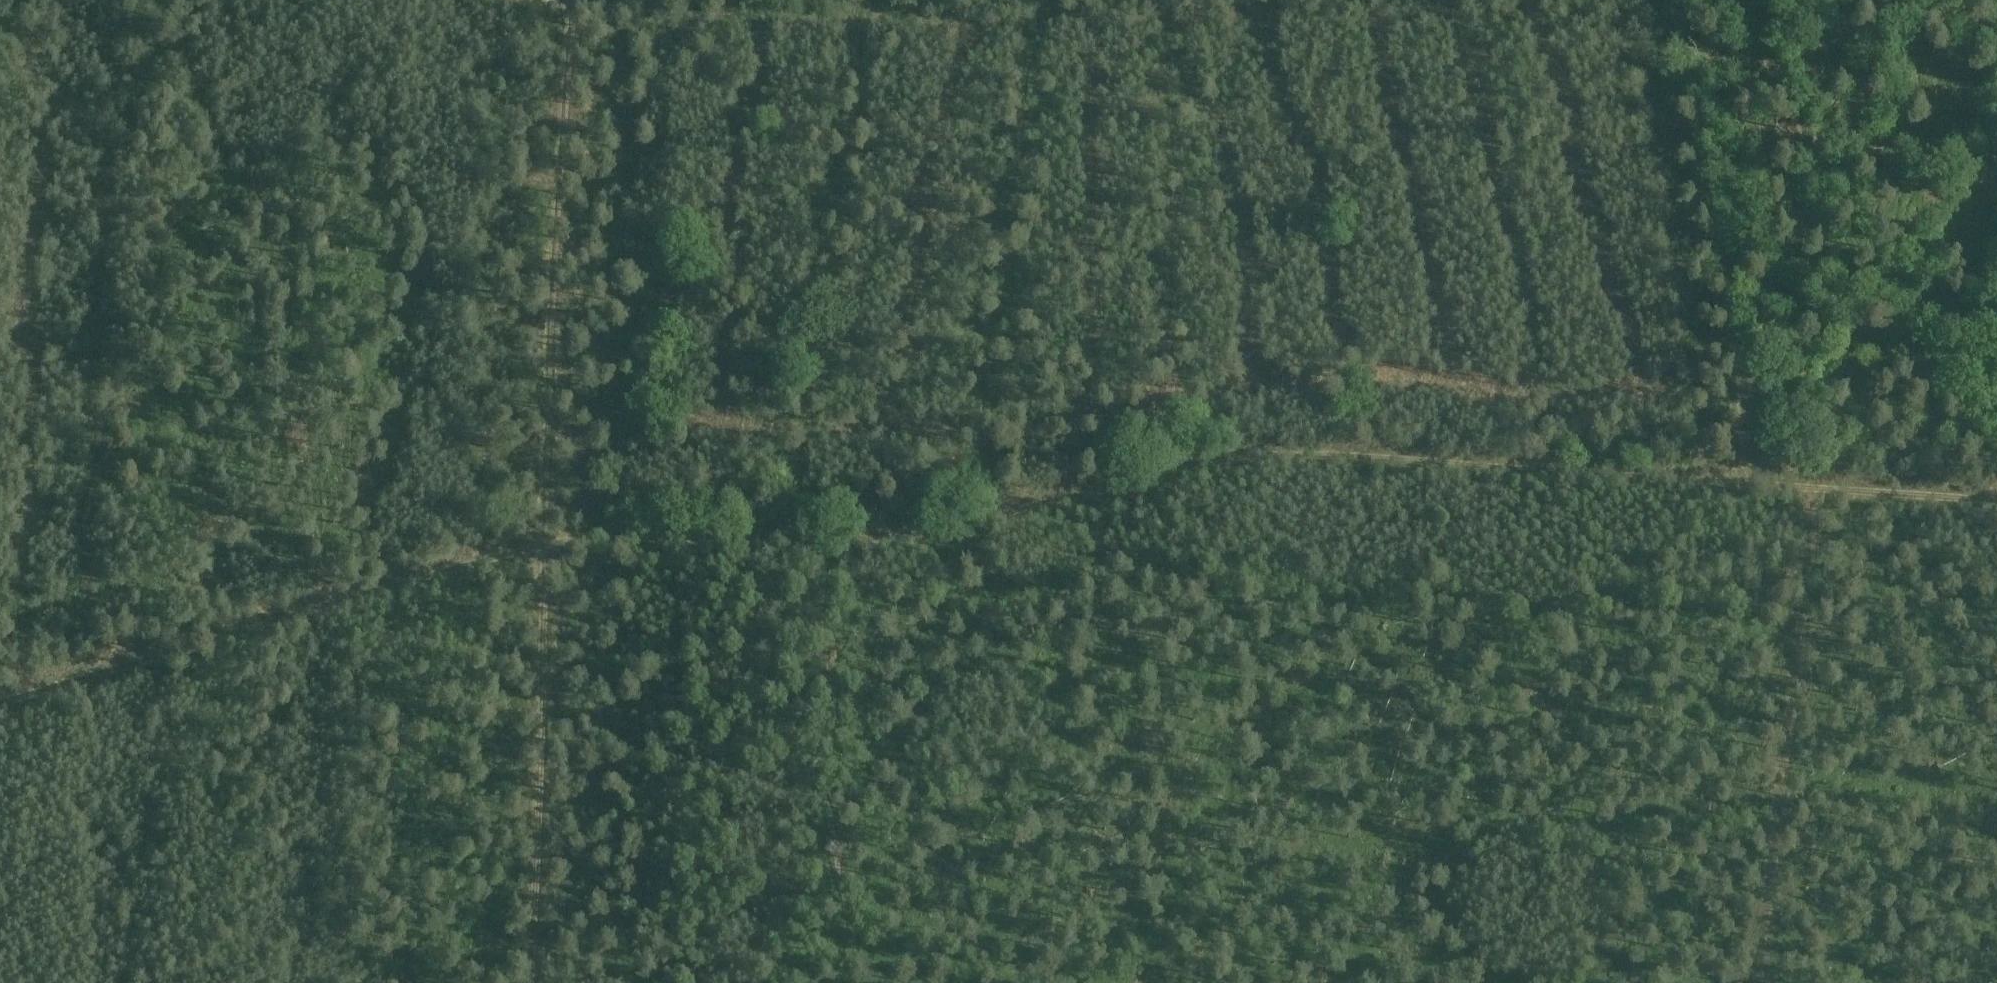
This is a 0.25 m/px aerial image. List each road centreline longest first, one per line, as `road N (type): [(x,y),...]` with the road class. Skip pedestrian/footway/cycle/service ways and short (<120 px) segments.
road 1 (track): [(0,703),(546,543),(628,533),(878,543),(1225,460),(1311,455),(1996,500)]
road 2 (track): [(526,982),(570,0)]

